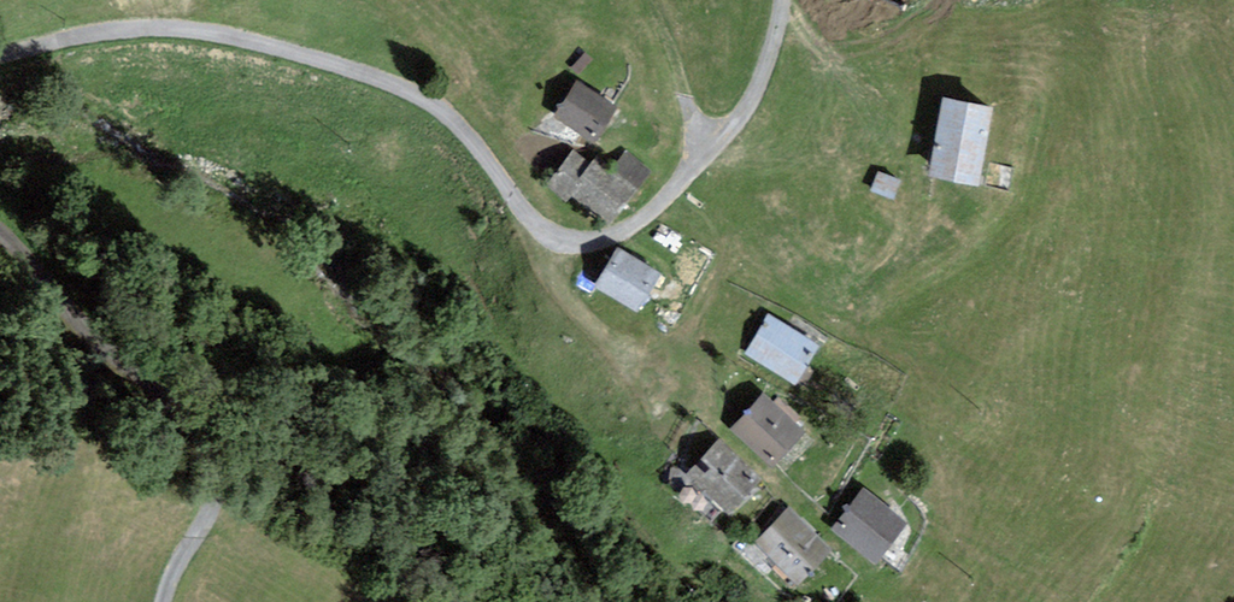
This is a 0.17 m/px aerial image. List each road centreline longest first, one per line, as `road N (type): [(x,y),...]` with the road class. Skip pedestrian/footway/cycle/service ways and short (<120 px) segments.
road 1 (unclassified): [(0,57),(92,34),(191,30),(367,75),(444,112),(538,226),(577,241),(633,224),(743,118),(773,52),(783,0)]
road 2 (unclassified): [(162,601),(216,495),(211,458),(182,412),(0,230)]
road 3 (track): [(700,162),(677,63),(647,0)]

